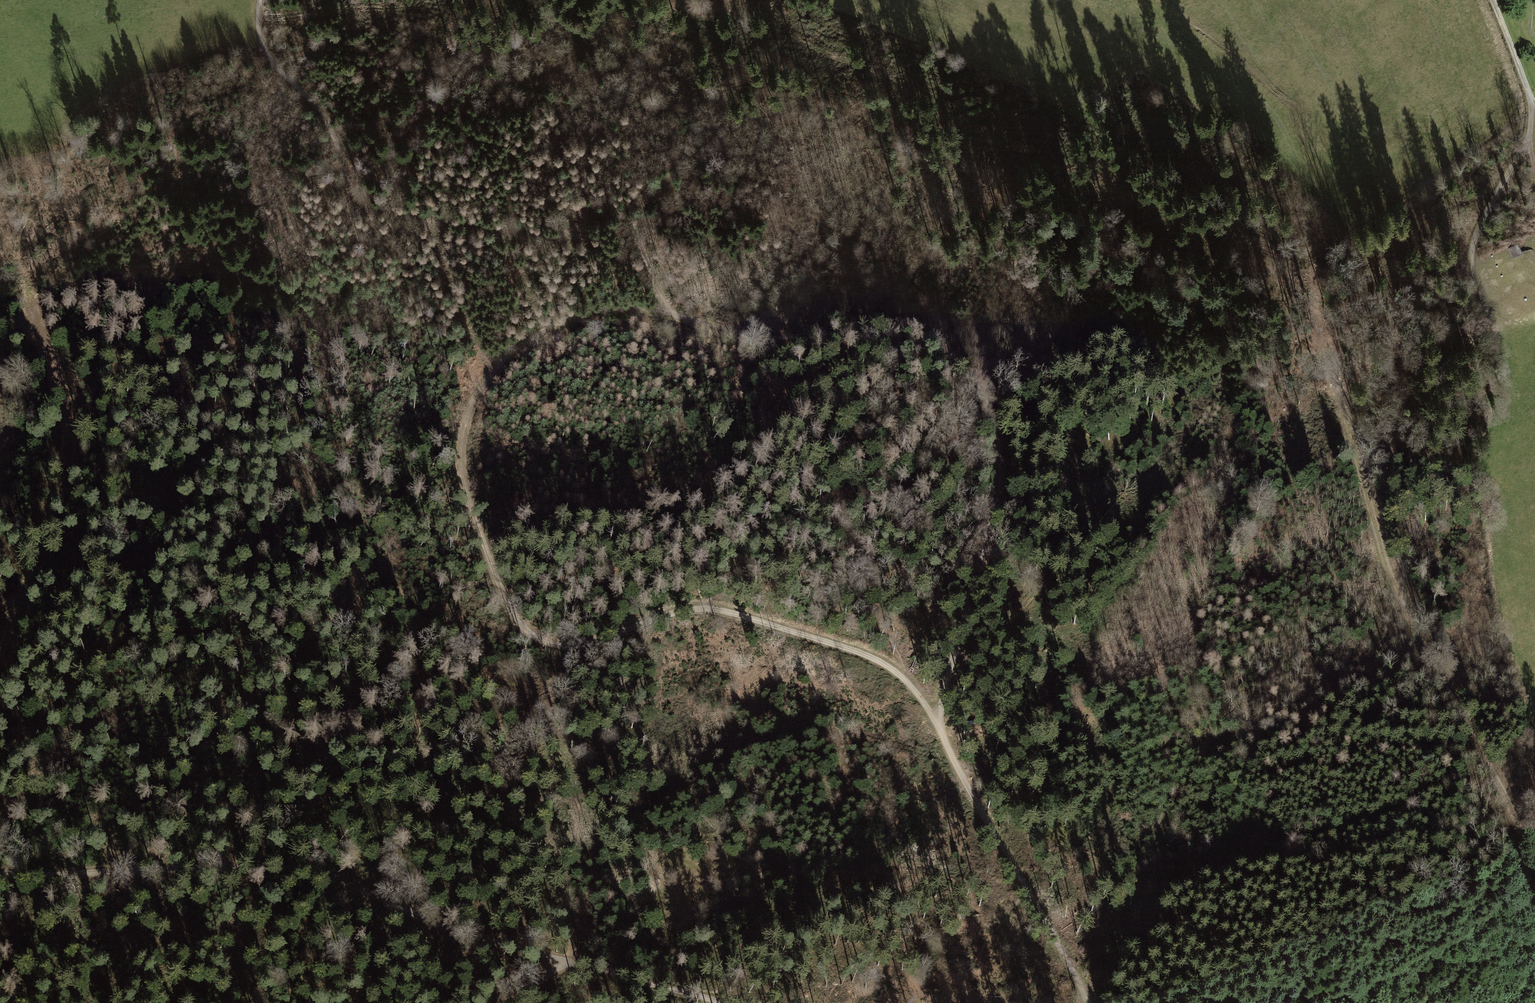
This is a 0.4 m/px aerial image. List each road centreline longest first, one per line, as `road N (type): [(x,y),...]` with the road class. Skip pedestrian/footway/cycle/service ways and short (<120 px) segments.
road 1 (track): [(1086,1002),(947,749),(951,689),(1000,481),(998,425),(985,390),(929,340),(745,337),(664,311),(614,307),(570,317),(486,382),(465,421),(460,460),(469,506),(511,612),(538,639),(580,644),(670,612),(718,609),(876,657),(916,688)]
road 2 (track): [(0,872),(192,869),(326,879),(452,928),(724,1002)]
road 3 (track): [(1398,590),(1464,409),(1474,235),(1524,143),(1532,104),(1492,0)]
road 4 (track): [(664,311),(639,269),(604,246),(354,196),(338,141),(271,60),(259,28),(261,0)]
road 5 (track): [(0,656),(64,455),(61,383),(30,311)]
road 6 (track): [(1534,880),(1512,808),(1398,590)]
road 7 (track): [(1398,590),(1336,367)]

